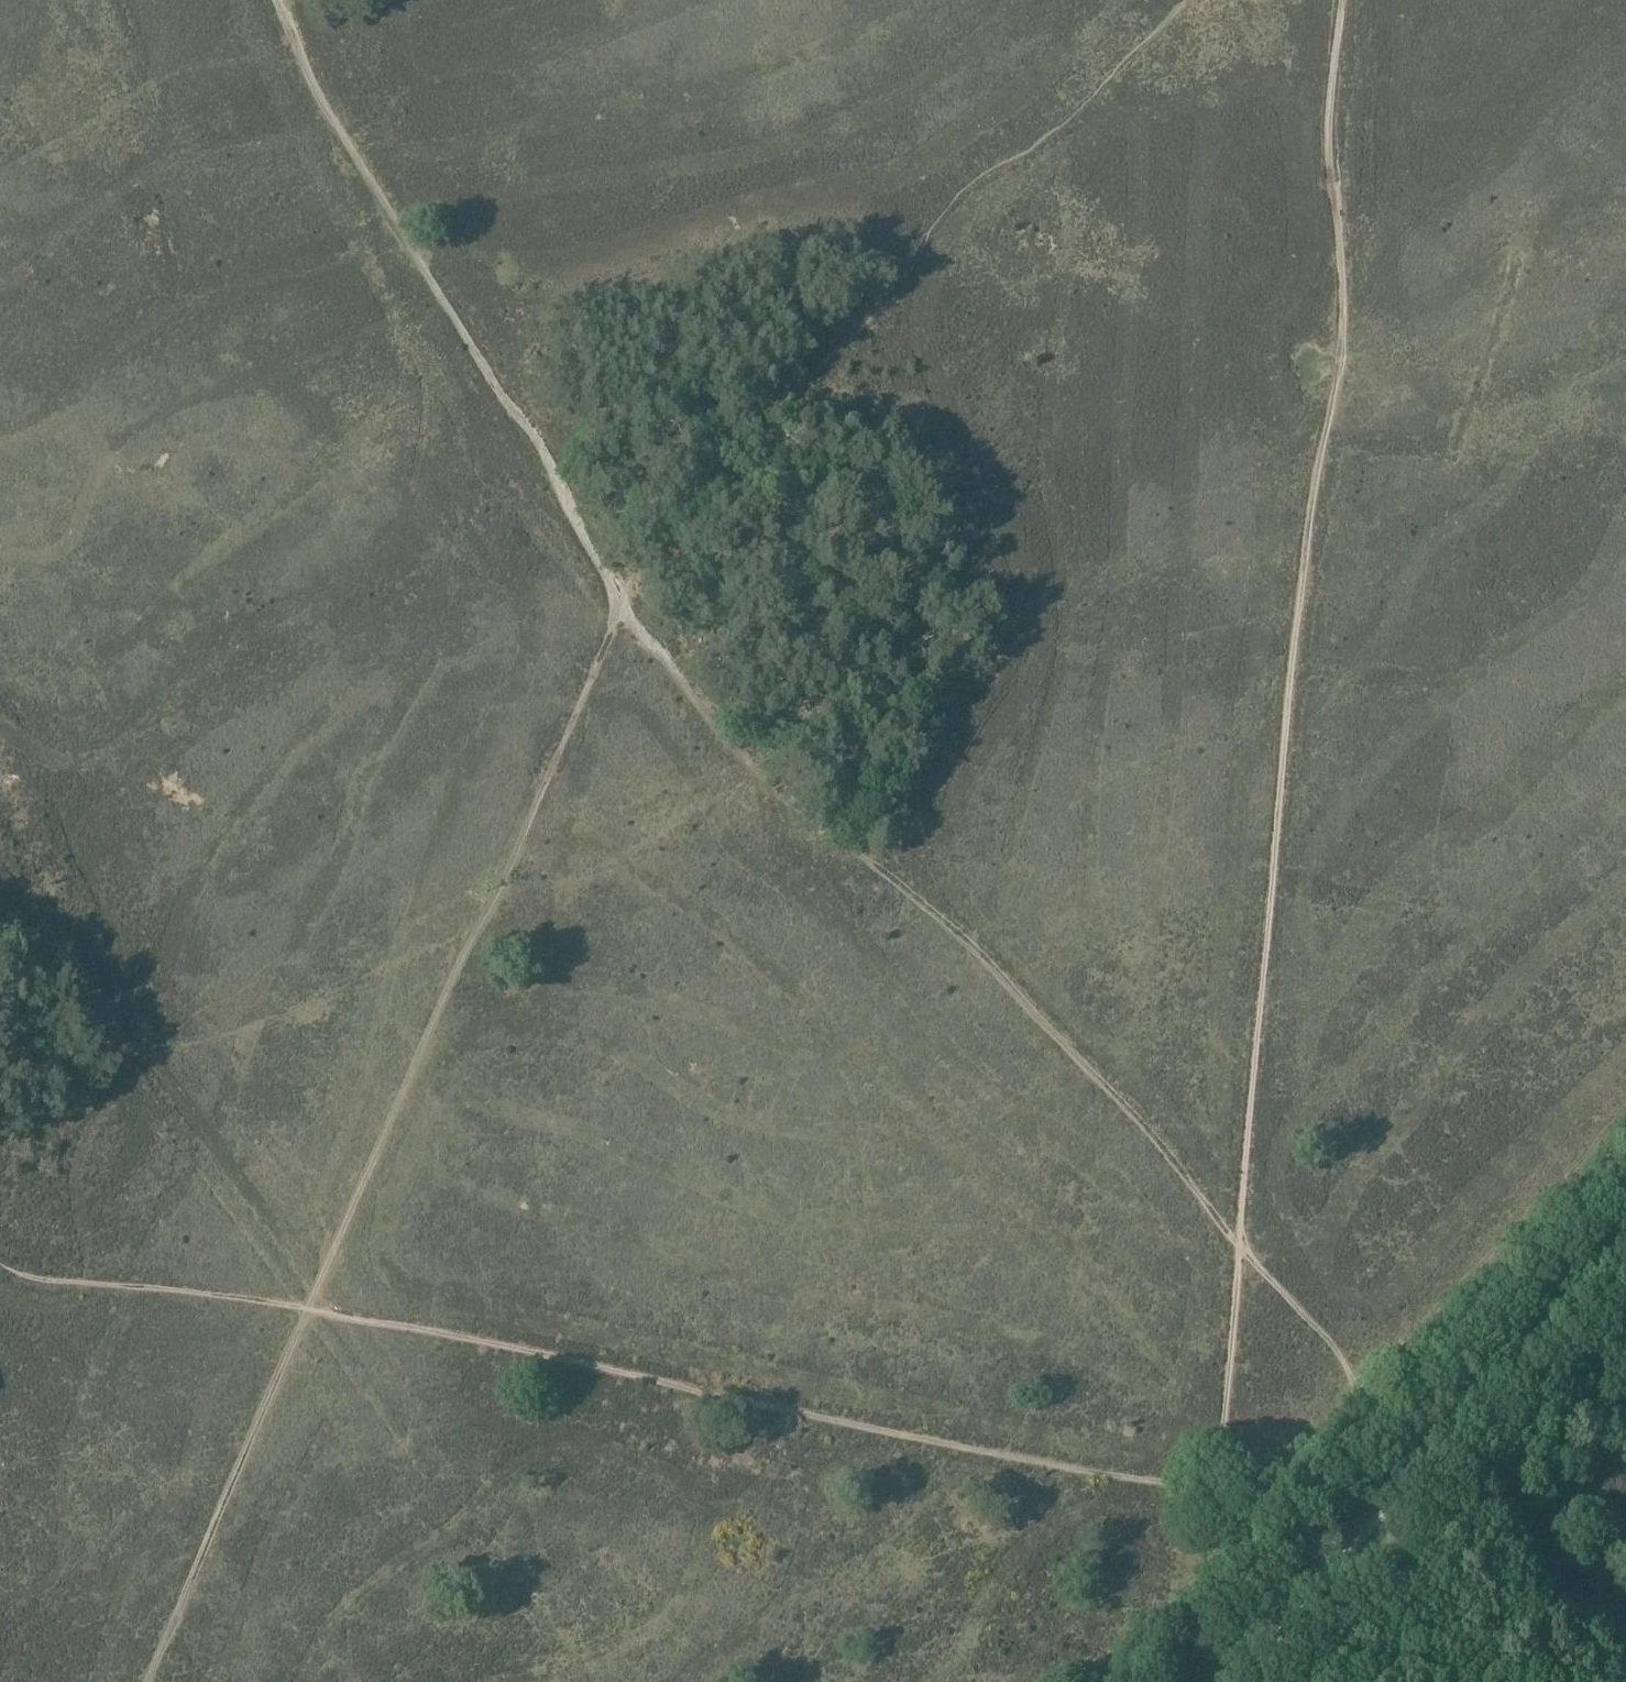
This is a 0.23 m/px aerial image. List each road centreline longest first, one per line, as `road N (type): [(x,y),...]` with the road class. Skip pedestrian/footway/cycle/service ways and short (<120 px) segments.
road 1 (track): [(1412,1478),(1625,1249)]
road 2 (track): [(1221,1681),(1412,1478)]
road 3 (track): [(1625,1676),(1455,1533)]

